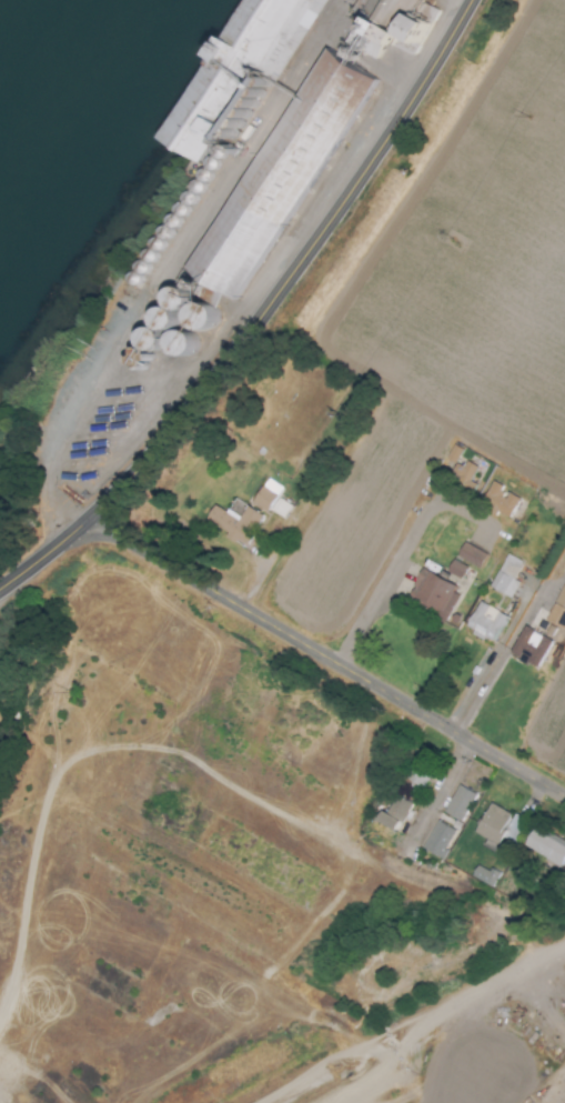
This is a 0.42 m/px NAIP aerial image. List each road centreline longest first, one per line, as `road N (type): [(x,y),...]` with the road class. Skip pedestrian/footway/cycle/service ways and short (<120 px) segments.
road 1 (primary): [(90,520),(212,390),(407,113),(473,0)]
road 2 (residential): [(564,798),(90,520)]
road 3 (track): [(0,1023),(61,771),(192,701),(238,606)]
road 4 (residential): [(564,940),(413,1025)]

